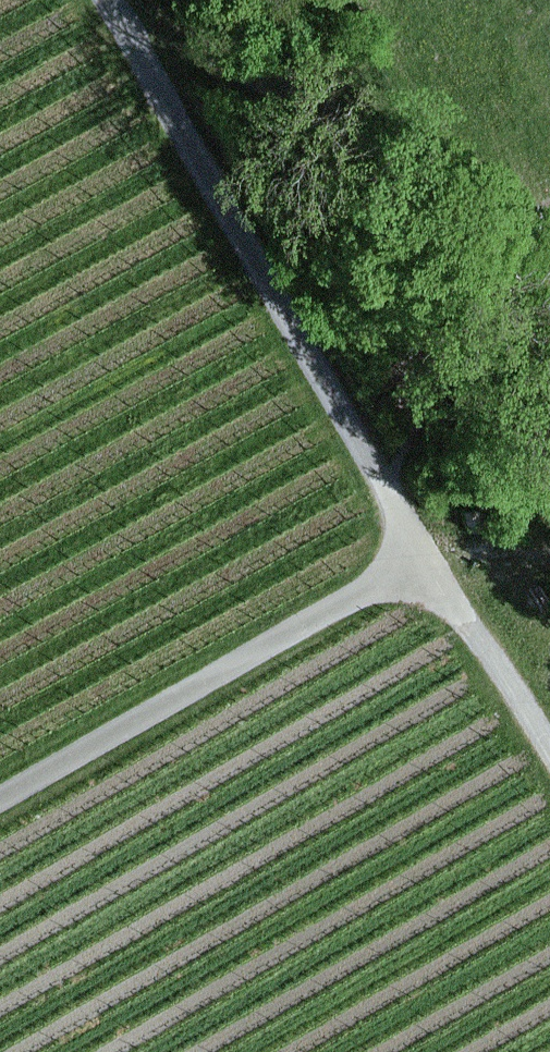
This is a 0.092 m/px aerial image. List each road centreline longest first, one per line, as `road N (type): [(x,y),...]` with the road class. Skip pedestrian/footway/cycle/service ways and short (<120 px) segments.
road 1 (track): [(382,487),(107,0)]
road 2 (track): [(0,796),(423,556)]
road 3 (track): [(549,764),(382,487)]
road 4 (track): [(113,10),(280,50)]

